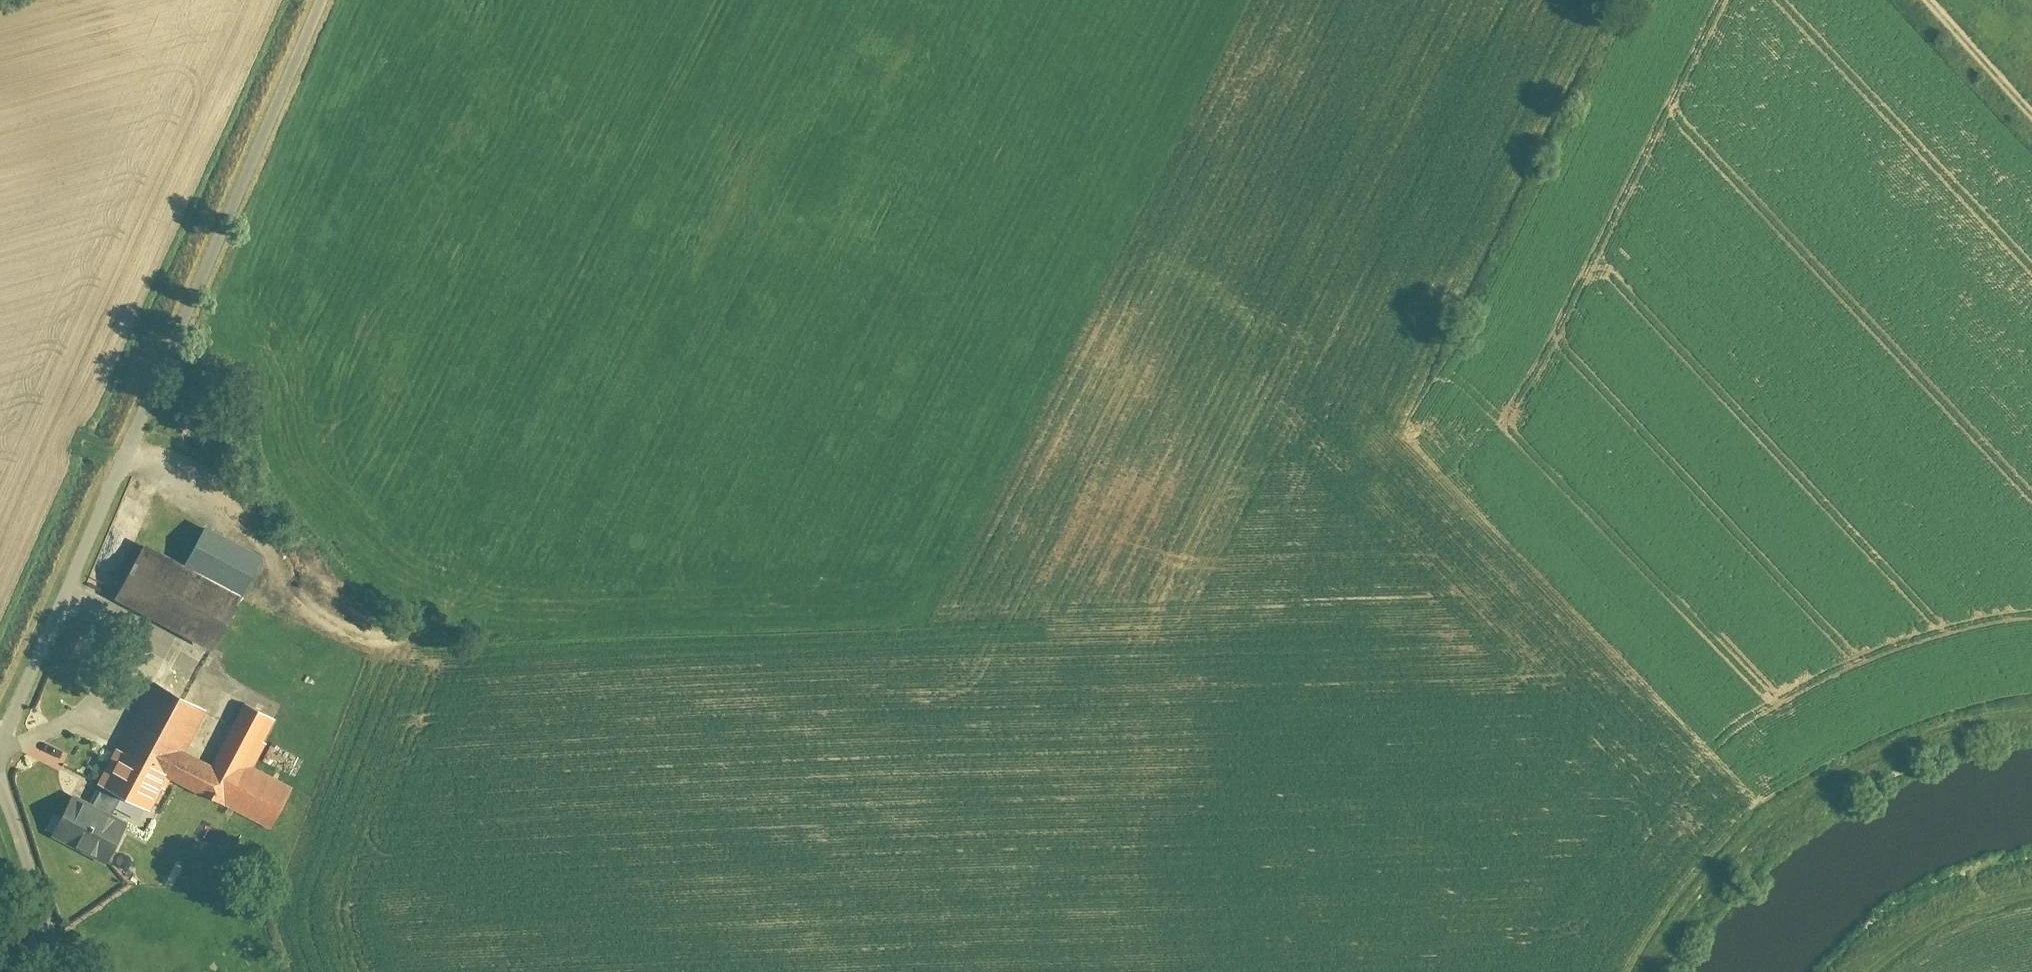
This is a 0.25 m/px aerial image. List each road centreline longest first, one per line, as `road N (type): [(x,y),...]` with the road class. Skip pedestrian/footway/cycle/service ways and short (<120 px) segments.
road 1 (residential): [(0,750),(346,0)]
road 2 (track): [(1651,971),(1684,912),(1746,839),(1880,754),(2031,709)]
road 3 (track): [(0,800),(56,971)]
road 4 (track): [(1931,0),(2031,106)]

